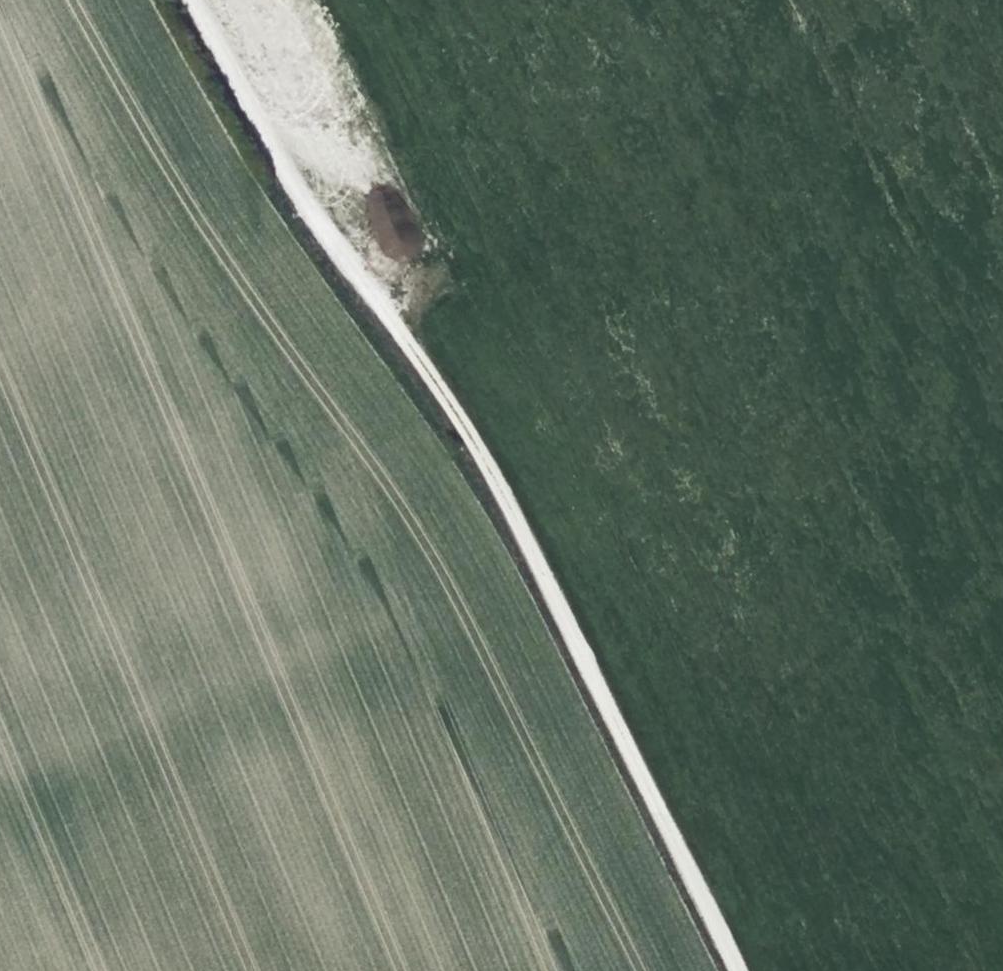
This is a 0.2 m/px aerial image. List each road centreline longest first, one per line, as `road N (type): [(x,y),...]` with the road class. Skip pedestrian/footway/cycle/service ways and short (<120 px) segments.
road 1 (track): [(185,0),(279,167),(496,488),(737,970)]

